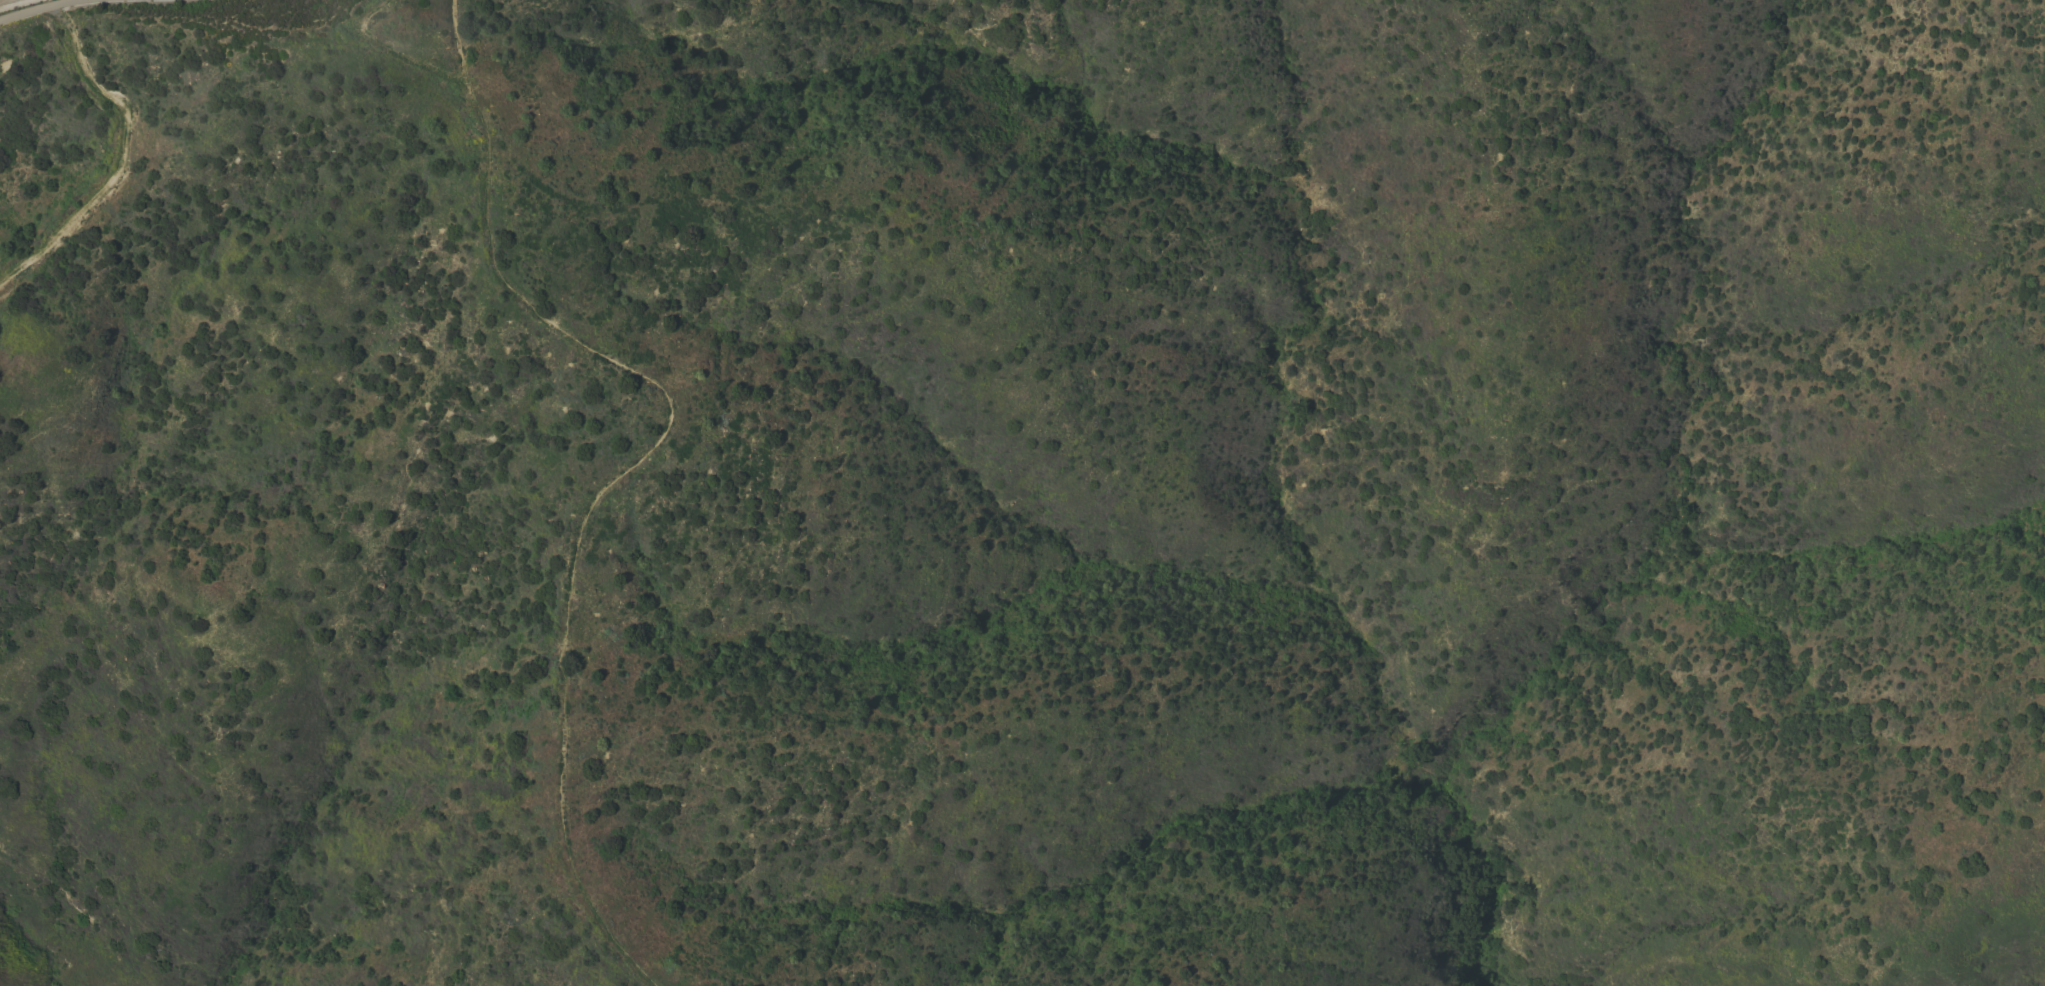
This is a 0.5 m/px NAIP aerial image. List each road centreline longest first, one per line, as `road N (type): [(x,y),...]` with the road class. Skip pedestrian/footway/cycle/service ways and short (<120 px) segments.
road 1 (track): [(644,985),(596,941),(564,871),(560,642),(572,553),(596,503),(668,434),(672,404),(574,356),(520,302),(494,256),(494,140),(454,36),(458,0)]

